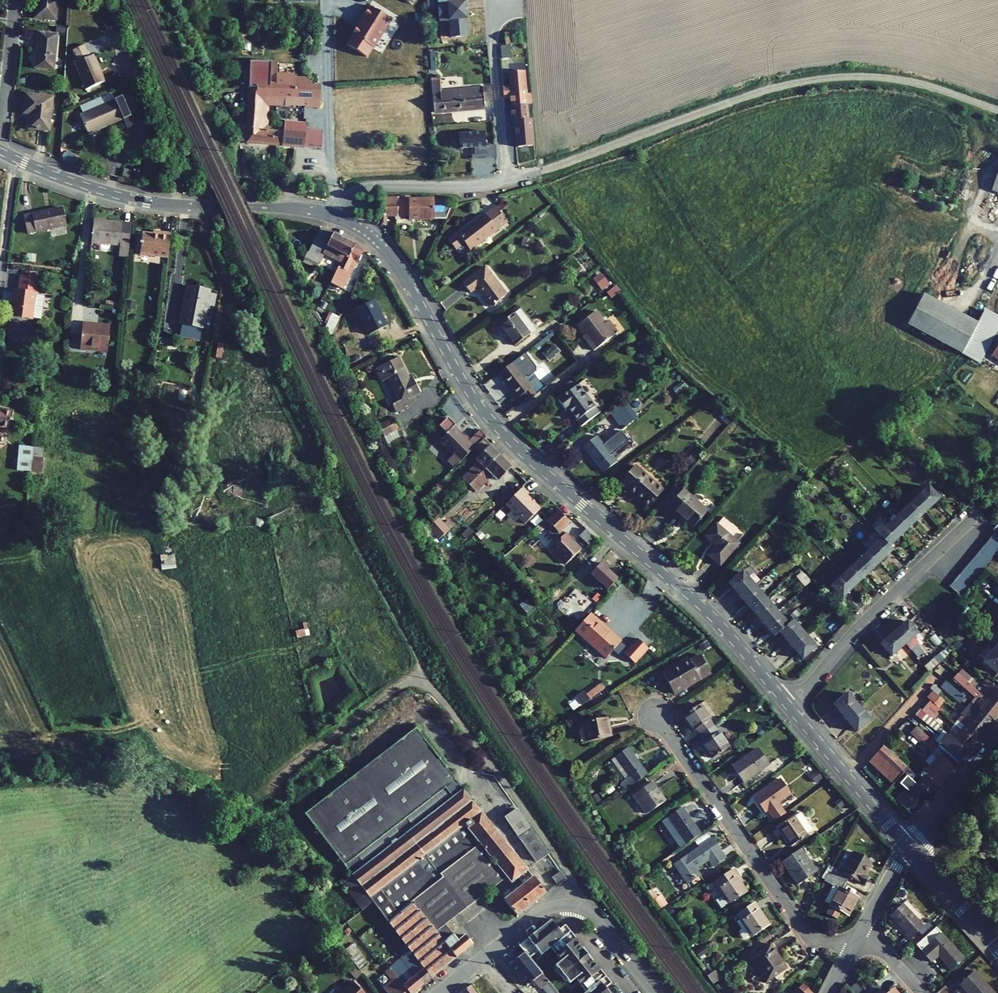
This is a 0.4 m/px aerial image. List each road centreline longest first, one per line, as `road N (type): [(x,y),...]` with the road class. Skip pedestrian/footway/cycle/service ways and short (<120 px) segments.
road 1 (unclassified): [(337,217),(345,197),(363,187),(517,179),(810,80),(905,80),(997,111)]
road 2 (tertiary): [(337,217),(368,233),(394,260),(498,427),(699,604),(790,708)]
road 3 (tertiary): [(0,152),(133,199),(337,217)]
road 4 (residential): [(852,947),(804,932),(656,714)]
road 5 (residential): [(439,992),(531,916),(565,905),(594,915),(655,992)]
road 6 (residential): [(790,708),(857,629),(982,509)]
road 7 (tertiary): [(790,708),(908,849)]
road 8 (residential): [(15,0),(0,148)]
road 9 (tertiary): [(997,736),(908,849)]
road 10 (tertiary): [(908,849),(997,949)]

